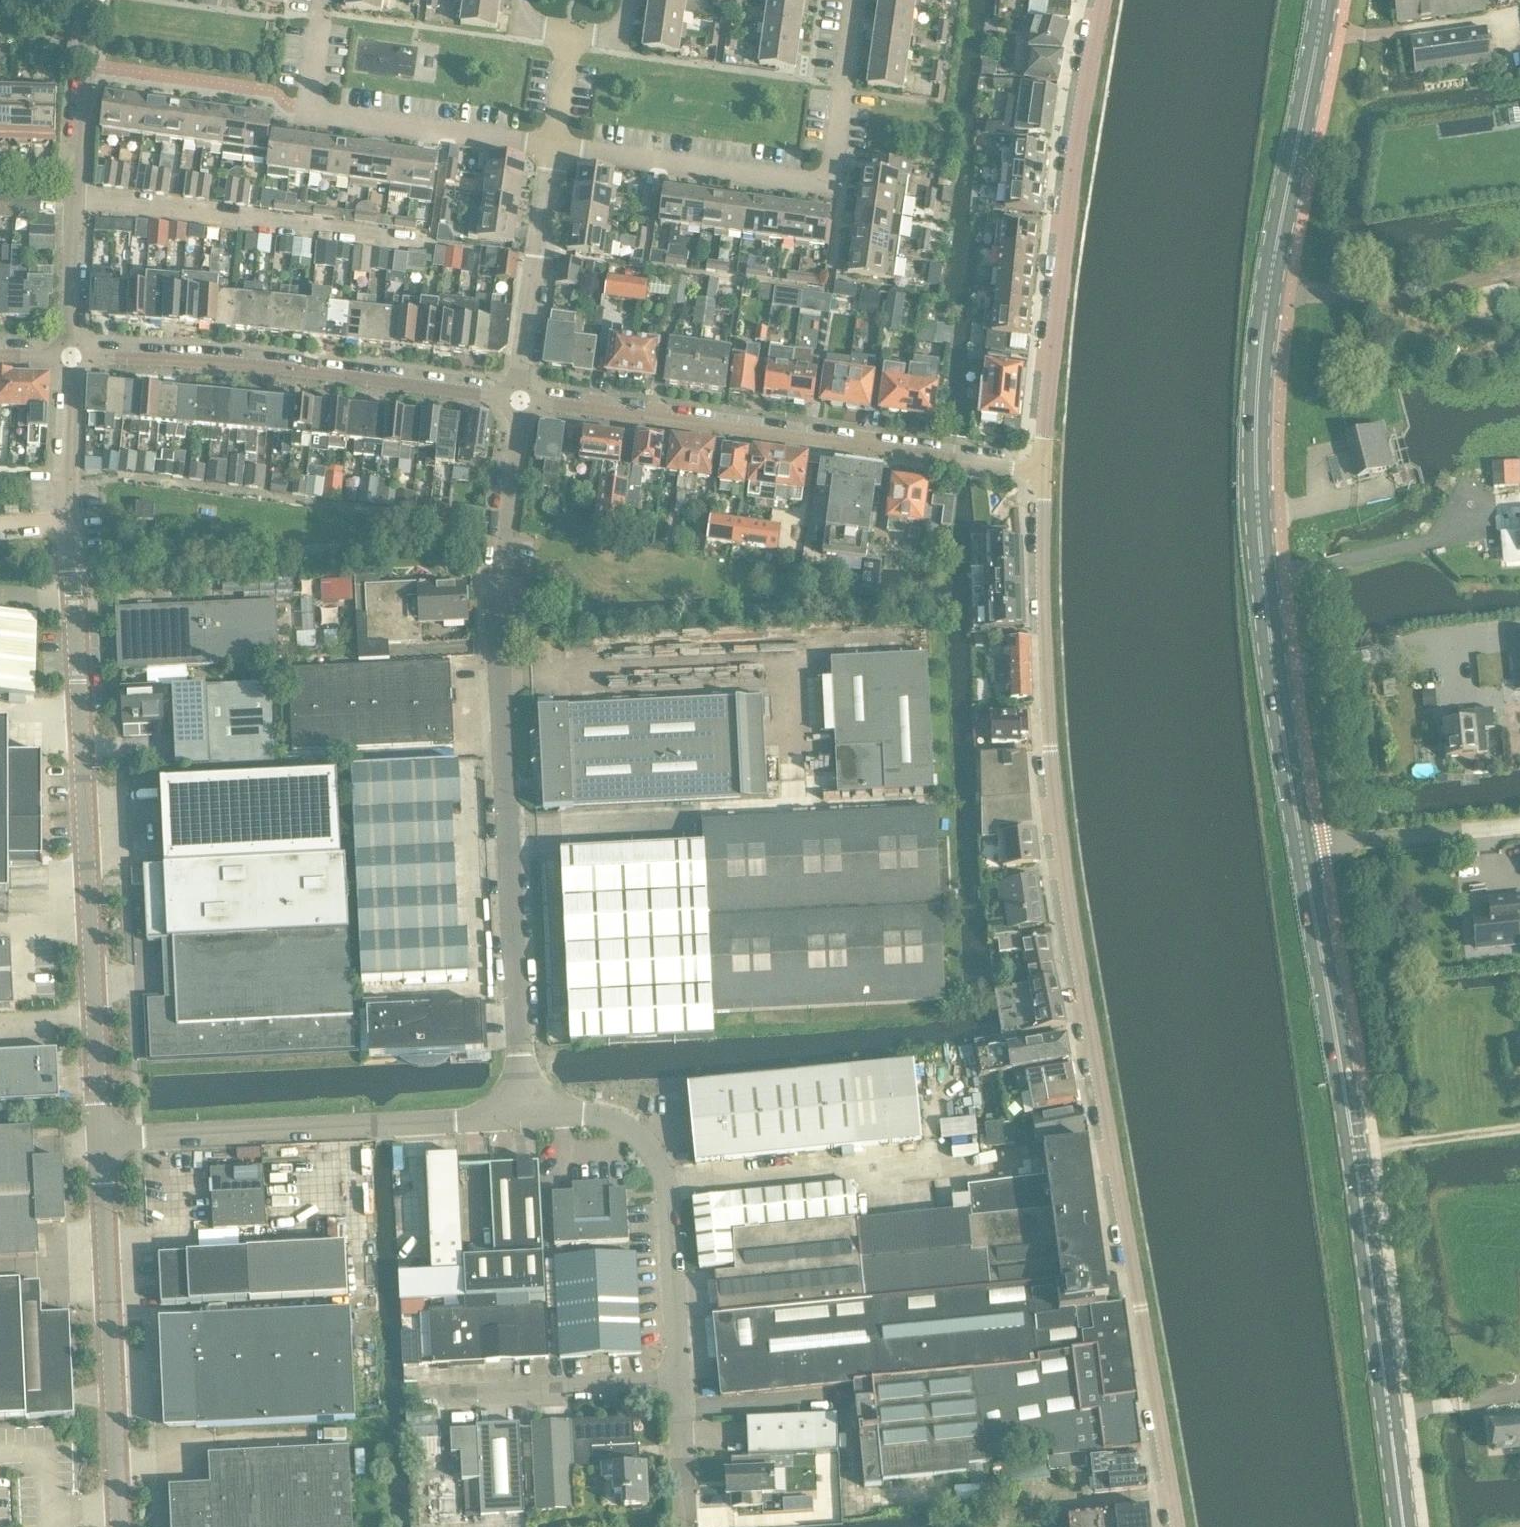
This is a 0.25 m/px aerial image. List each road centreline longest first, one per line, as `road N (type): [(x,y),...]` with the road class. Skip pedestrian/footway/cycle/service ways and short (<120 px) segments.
road 1 (residential): [(1177,1526),(1060,835),(1041,469)]
road 2 (primary): [(1303,848),(1263,578),(1256,404),(1269,288),(1324,0)]
road 3 (unclassified): [(522,1118),(496,601),(524,401)]
road 4 (primary): [(1404,1526),(1303,848)]
road 5 (unclassified): [(101,1138),(75,601)]
road 6 (residential): [(524,401),(1041,469)]
road 7 (residential): [(1041,469),(1058,294),(1103,0)]
road 8 (residential): [(555,149),(821,184),(832,166),(856,0)]
road 9 (residential): [(71,358),(294,371),(515,400)]
road 10 (unclassified): [(522,1118),(101,1138)]
road 11 (unclassified): [(120,1526),(101,1138)]
road 12 (unclassified): [(680,1384),(671,1203),(659,1164),(633,1132),(611,1121),(522,1118)]
road 13 (residential): [(323,0),(310,95),(315,114),(555,149)]
road 14 (unclassified): [(430,1397),(680,1384)]
road 15 (residential): [(75,601),(71,358)]
road 16 (unclassified): [(1519,827),(1303,848)]
road 17 (residential): [(71,358),(76,177)]
road 18 (residential): [(76,177),(91,0)]
road 19 (residential): [(515,400),(537,258)]
road 20 (unclassified): [(687,1526),(680,1384)]

